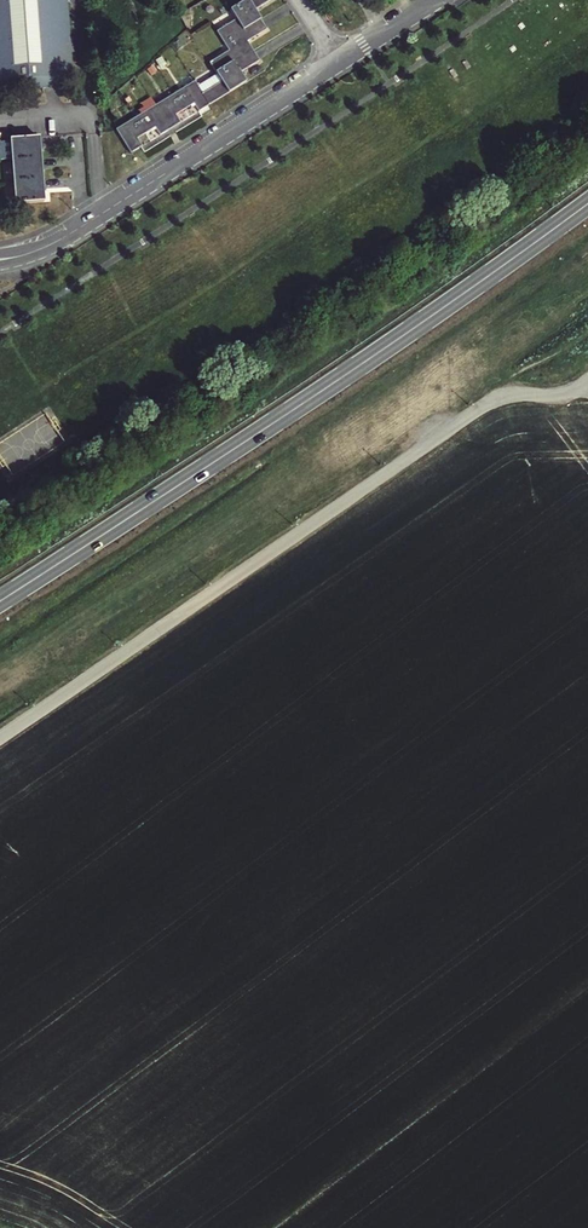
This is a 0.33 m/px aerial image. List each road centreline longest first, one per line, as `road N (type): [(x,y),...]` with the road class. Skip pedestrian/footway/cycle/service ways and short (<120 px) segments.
road 1 (trunk): [(587,205),(0,603)]
road 2 (residential): [(587,383),(563,395),(494,400),(0,738)]
road 3 (tertiary): [(339,63),(67,236),(0,260)]

